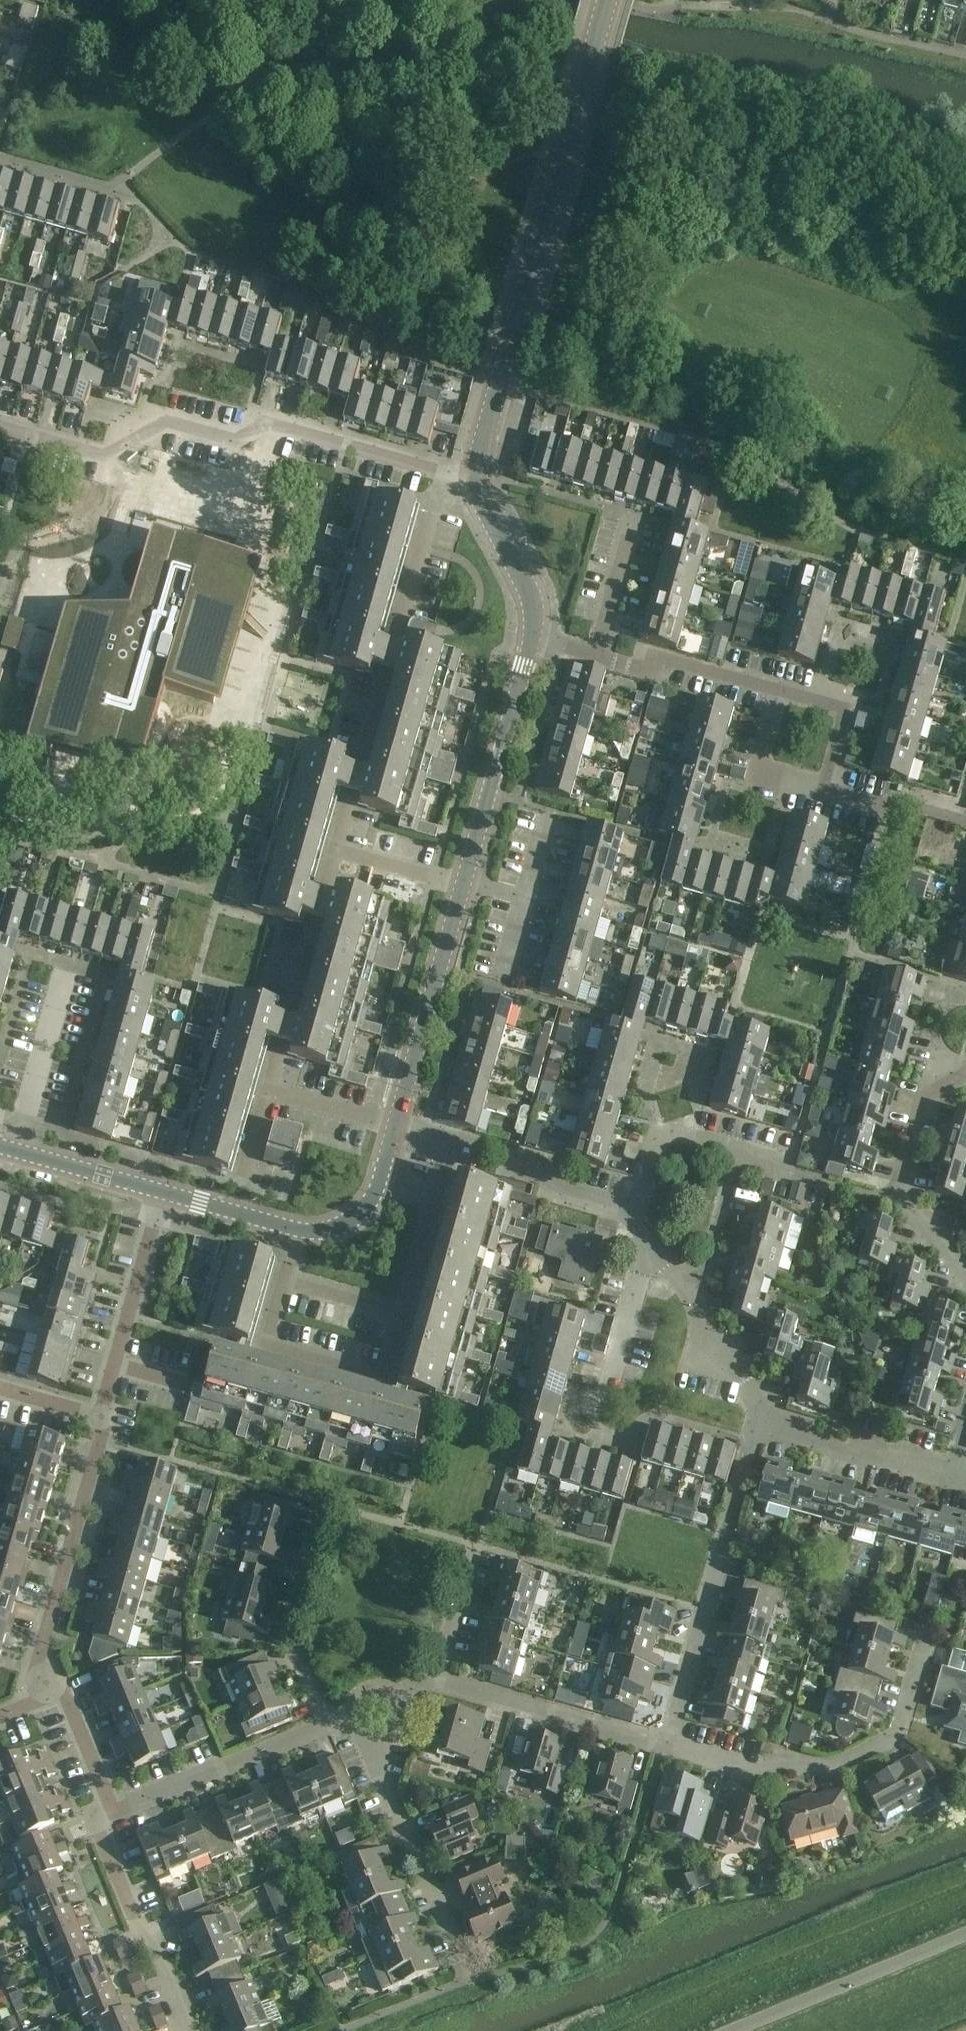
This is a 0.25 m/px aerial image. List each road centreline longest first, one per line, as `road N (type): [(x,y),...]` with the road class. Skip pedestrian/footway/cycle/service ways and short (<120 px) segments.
road 1 (tertiary): [(476,484),(608,0)]
road 2 (residential): [(438,473),(263,424),(235,439),(166,420),(104,455),(0,425)]
road 3 (residential): [(335,849),(438,473)]
road 4 (residential): [(664,1745),(755,1770),(789,1759),(827,1769),(897,1734),(929,1623)]
road 5 (residential): [(664,1745),(760,1418)]
road 6 (residential): [(54,1692),(41,1654),(100,1417)]
road 7 (residential): [(459,1966),(360,1712)]
road 8 (tertiary): [(462,885),(532,638)]
road 9 (unclassified): [(730,2030),(965,1934)]
road 10 (residential): [(285,1281),(267,1345),(380,1376),(398,1312)]
road 11 (tertiary): [(397,1123),(462,885)]
road 12 (residential): [(182,2030),(97,1817),(113,1811)]
road 13 (residential): [(268,1086),(335,849)]
road 14 (residential): [(435,1682),(664,1745)]
road 15 (residential): [(325,1725),(287,1634),(321,1503)]
road 16 (residential): [(113,1811),(325,1725)]
road 17 (residential): [(448,1138),(513,1157),(556,1186),(630,1208)]
road 18 (residential): [(760,1418),(948,1475)]
road 19 (residential): [(12,1148),(66,960)]
road 20 (residential): [(778,690),(660,659),(646,669),(595,654)]
road 21 (residential): [(398,1312),(448,1138)]
road 22 (residential): [(114,1362),(165,1193)]
road 23 (residential): [(630,1208),(656,1127),(736,1151)]
road 24 (tertiary): [(532,638),(529,592),(476,484)]
road 25 (residential): [(736,1151),(891,1204)]
road 26 (tertiary): [(299,1231),(331,1229),(359,1213),(379,1186),(397,1123)]
road 27 (tertiary): [(165,1193),(12,1148)]
road 28 (residential): [(823,787),(845,708),(778,690)]
road 29 (residential): [(823,787),(756,769),(778,690)]
road 30 (residential): [(697,1296),(736,1151)]
road 31 (residential): [(965,822),(823,787)]
road 32 (residential): [(435,1682),(473,1544)]
road 33 (residential): [(595,654),(630,517)]
road 34 (residential): [(612,1389),(650,1255)]
road 35 (tertiary): [(299,1231),(165,1193)]
road 36 (residential): [(697,1296),(760,1418)]
road 37 (residential): [(924,1101),(944,988),(965,994)]
road 38 (residential): [(113,1811),(66,1702),(54,1692)]
road 39 (residential): [(397,1123),(268,1086)]
road 40 (residential): [(462,885),(335,849)]

